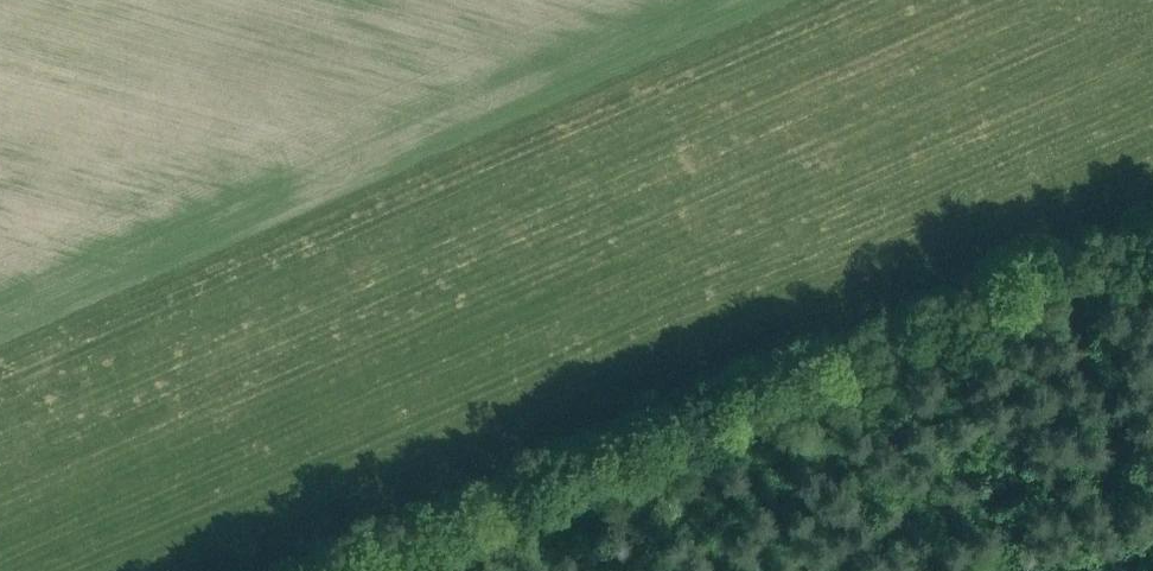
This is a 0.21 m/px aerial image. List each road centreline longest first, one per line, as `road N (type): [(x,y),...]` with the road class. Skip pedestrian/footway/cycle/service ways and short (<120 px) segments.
road 1 (track): [(414,570),(1152,251)]

